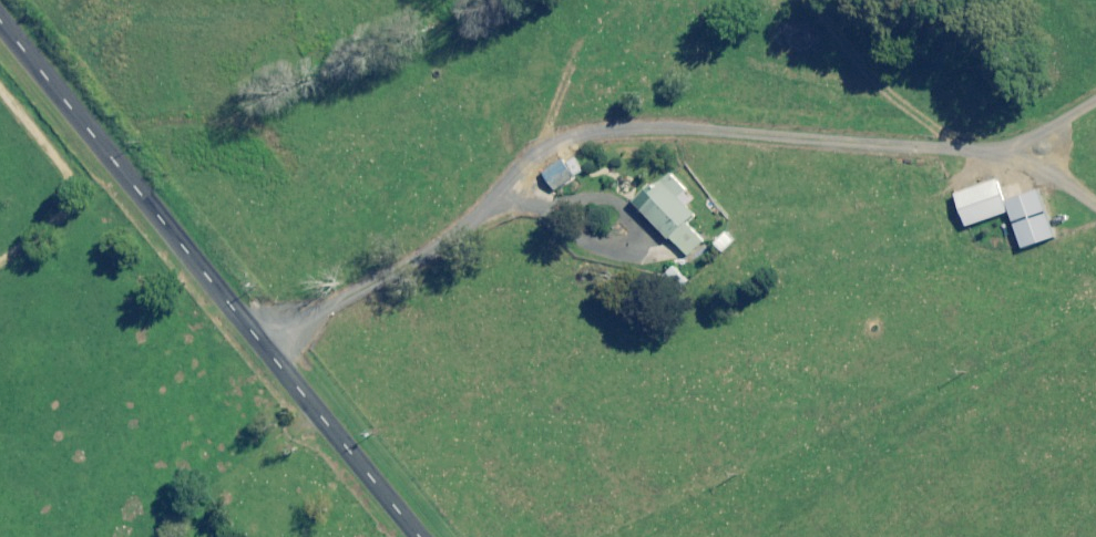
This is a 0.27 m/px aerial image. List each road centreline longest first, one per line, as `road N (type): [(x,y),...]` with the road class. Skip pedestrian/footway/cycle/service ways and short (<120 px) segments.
road 1 (track): [(262,345),(462,225),(518,167),(567,138),(701,129),(981,150),(1046,176),(1095,209)]
road 2 (unclassified): [(0,24),(418,536)]
road 3 (track): [(0,258),(64,210),(66,175),(0,92)]

